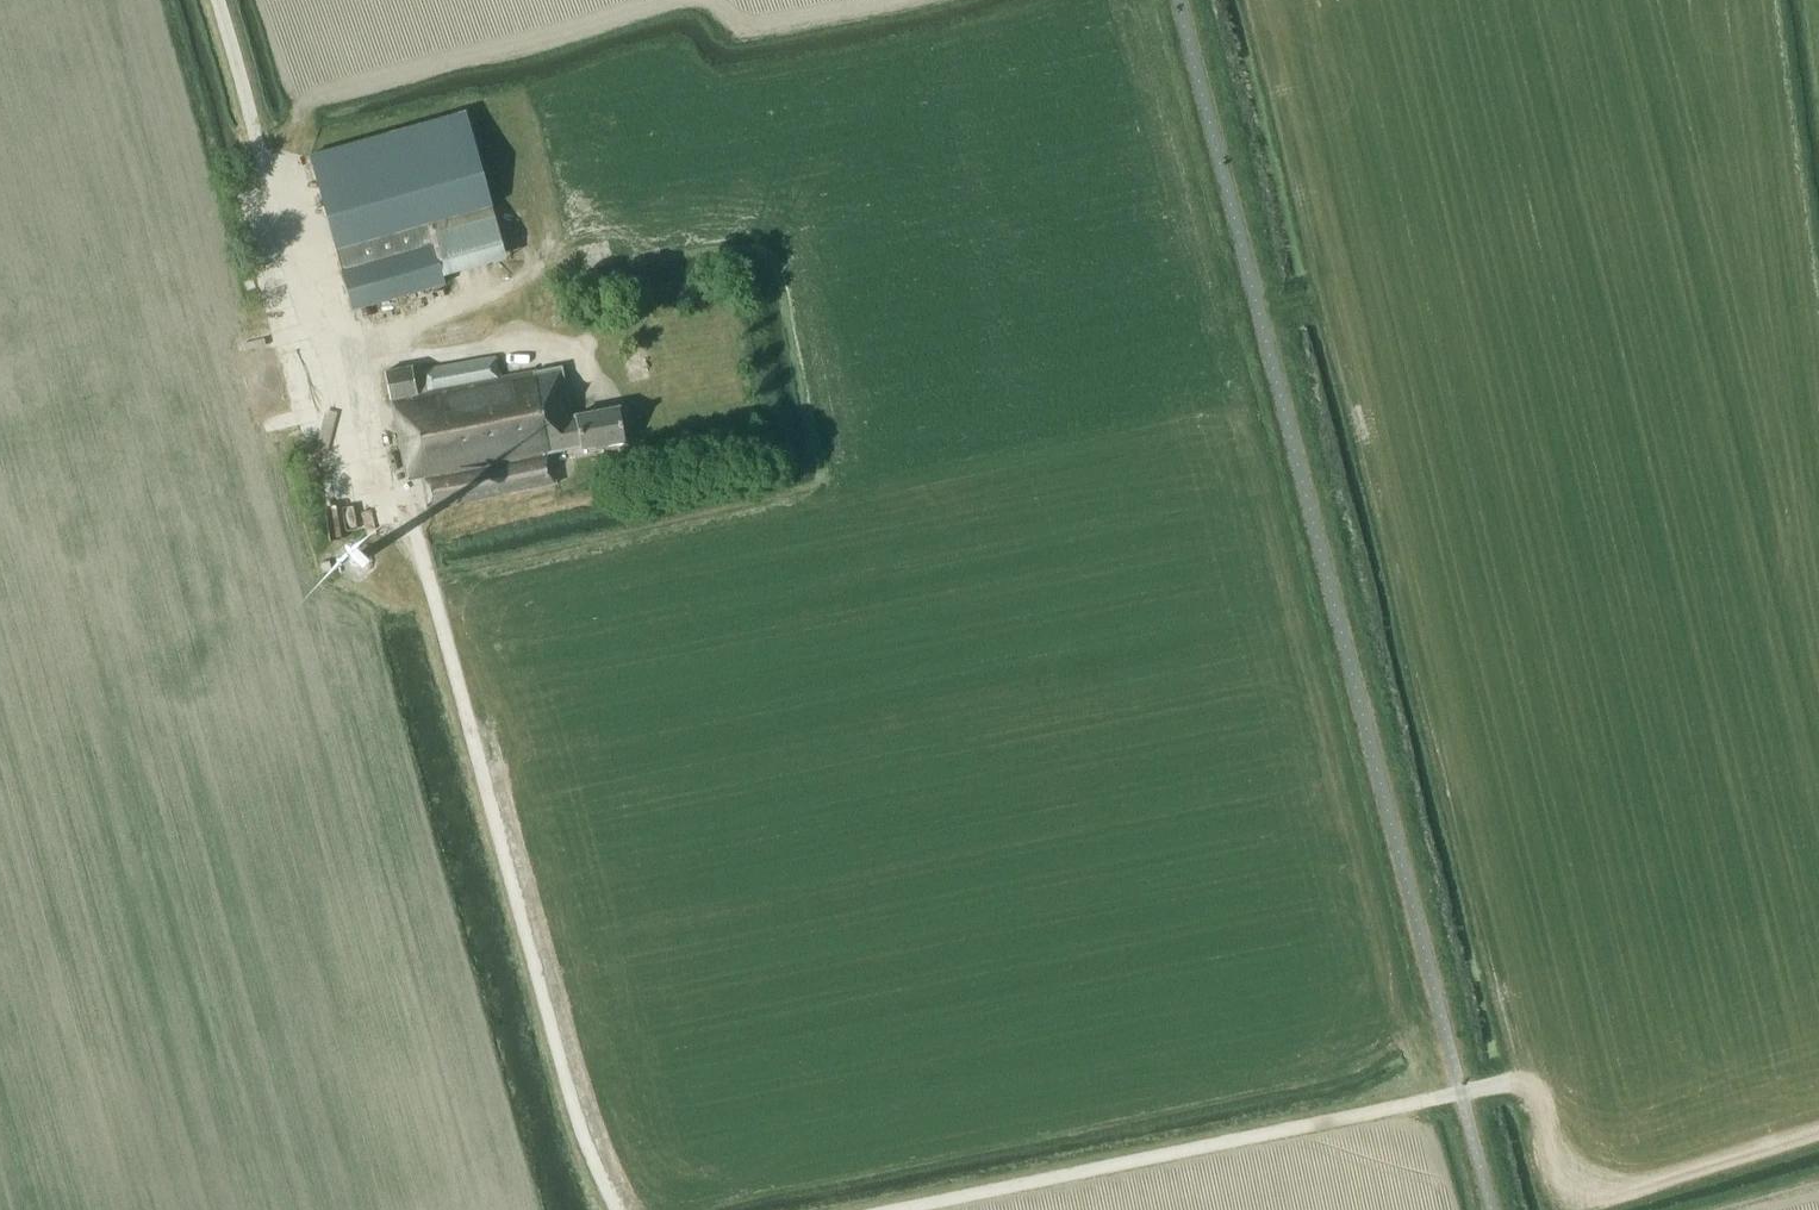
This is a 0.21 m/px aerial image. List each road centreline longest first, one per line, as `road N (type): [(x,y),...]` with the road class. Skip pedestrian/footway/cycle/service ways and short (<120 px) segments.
road 1 (track): [(309,329),(365,494),(385,516),(415,526),(583,1135),(619,1209)]
road 2 (track): [(895,1209),(1518,1082)]
road 3 (track): [(1818,1138),(1571,1209),(1550,1193),(1534,1117),(1518,1082)]

